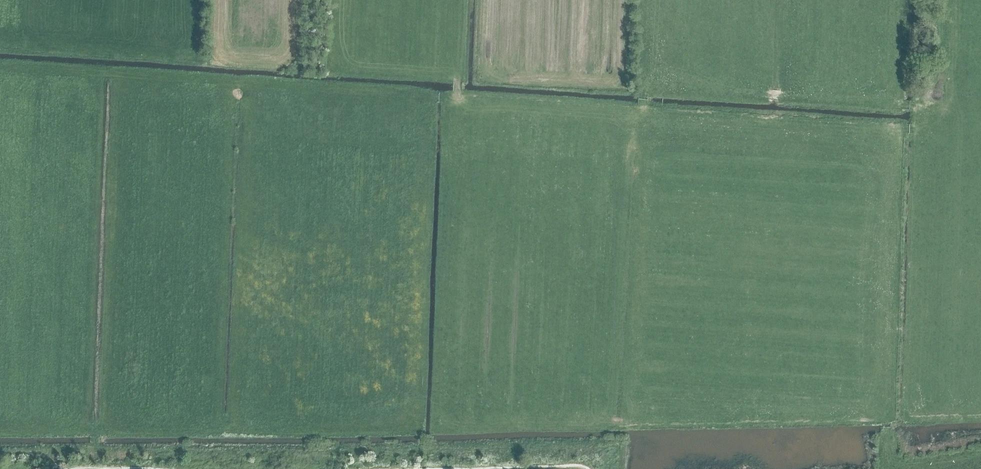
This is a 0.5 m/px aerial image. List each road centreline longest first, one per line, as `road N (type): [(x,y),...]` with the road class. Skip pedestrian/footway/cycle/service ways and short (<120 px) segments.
road 1 (track): [(644,111),(0,66)]

